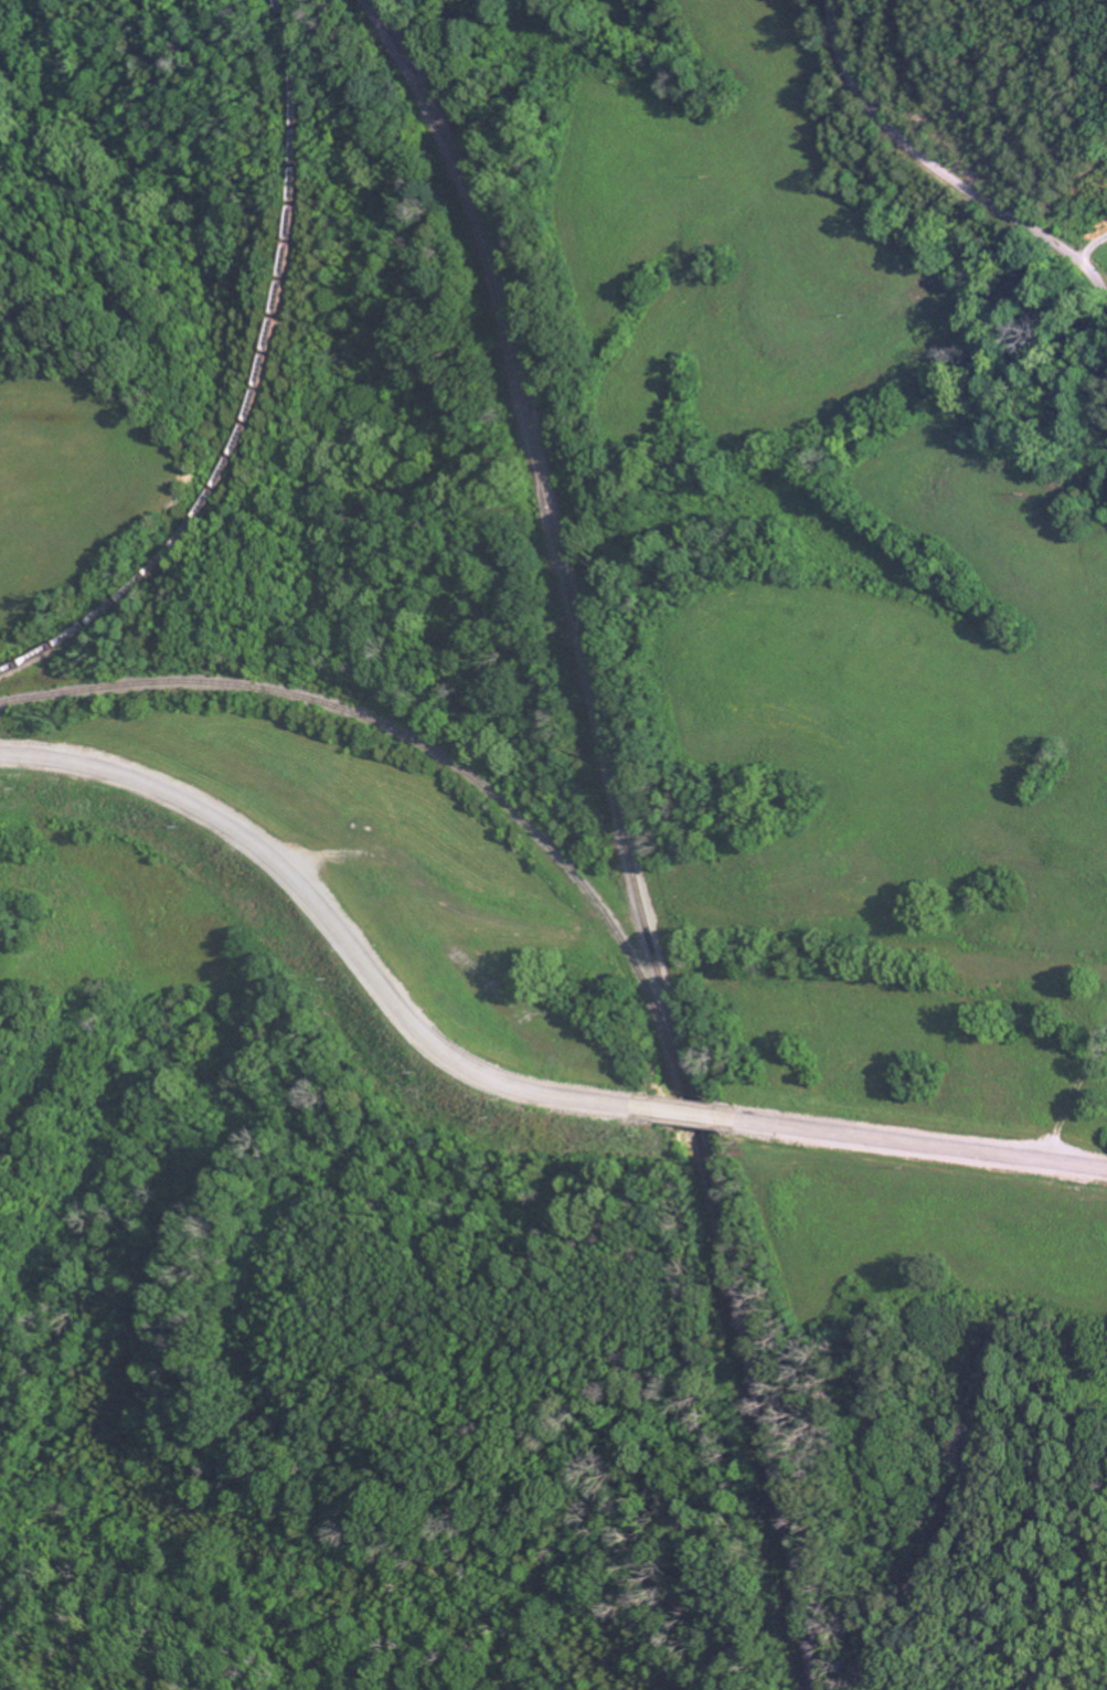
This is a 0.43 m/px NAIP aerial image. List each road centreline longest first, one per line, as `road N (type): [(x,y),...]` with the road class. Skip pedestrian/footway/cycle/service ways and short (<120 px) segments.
road 1 (residential): [(1106,305),(1090,273),(1064,248),(935,166),(879,115),(841,52),(829,0)]

